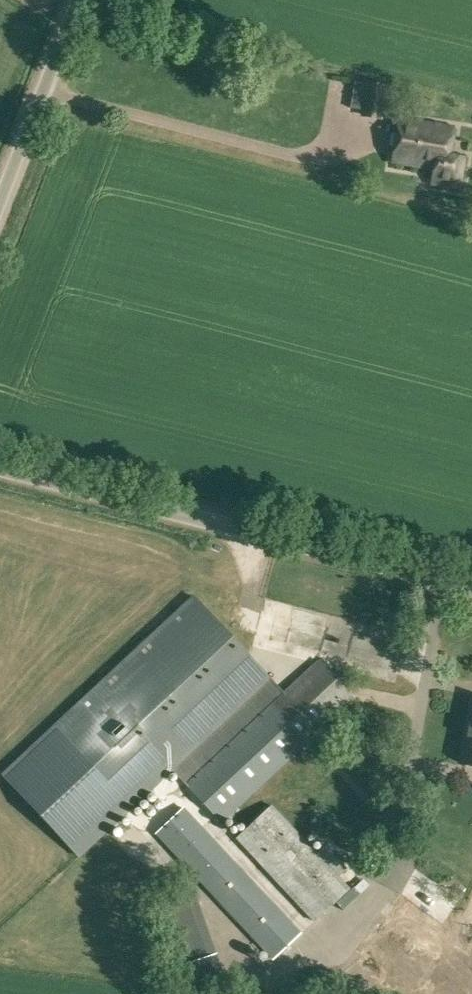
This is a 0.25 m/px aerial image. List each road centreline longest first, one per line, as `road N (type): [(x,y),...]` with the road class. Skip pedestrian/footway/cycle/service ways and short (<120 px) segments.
road 1 (unclassified): [(471,589),(0,469)]
road 2 (unclassified): [(0,203),(78,0)]

